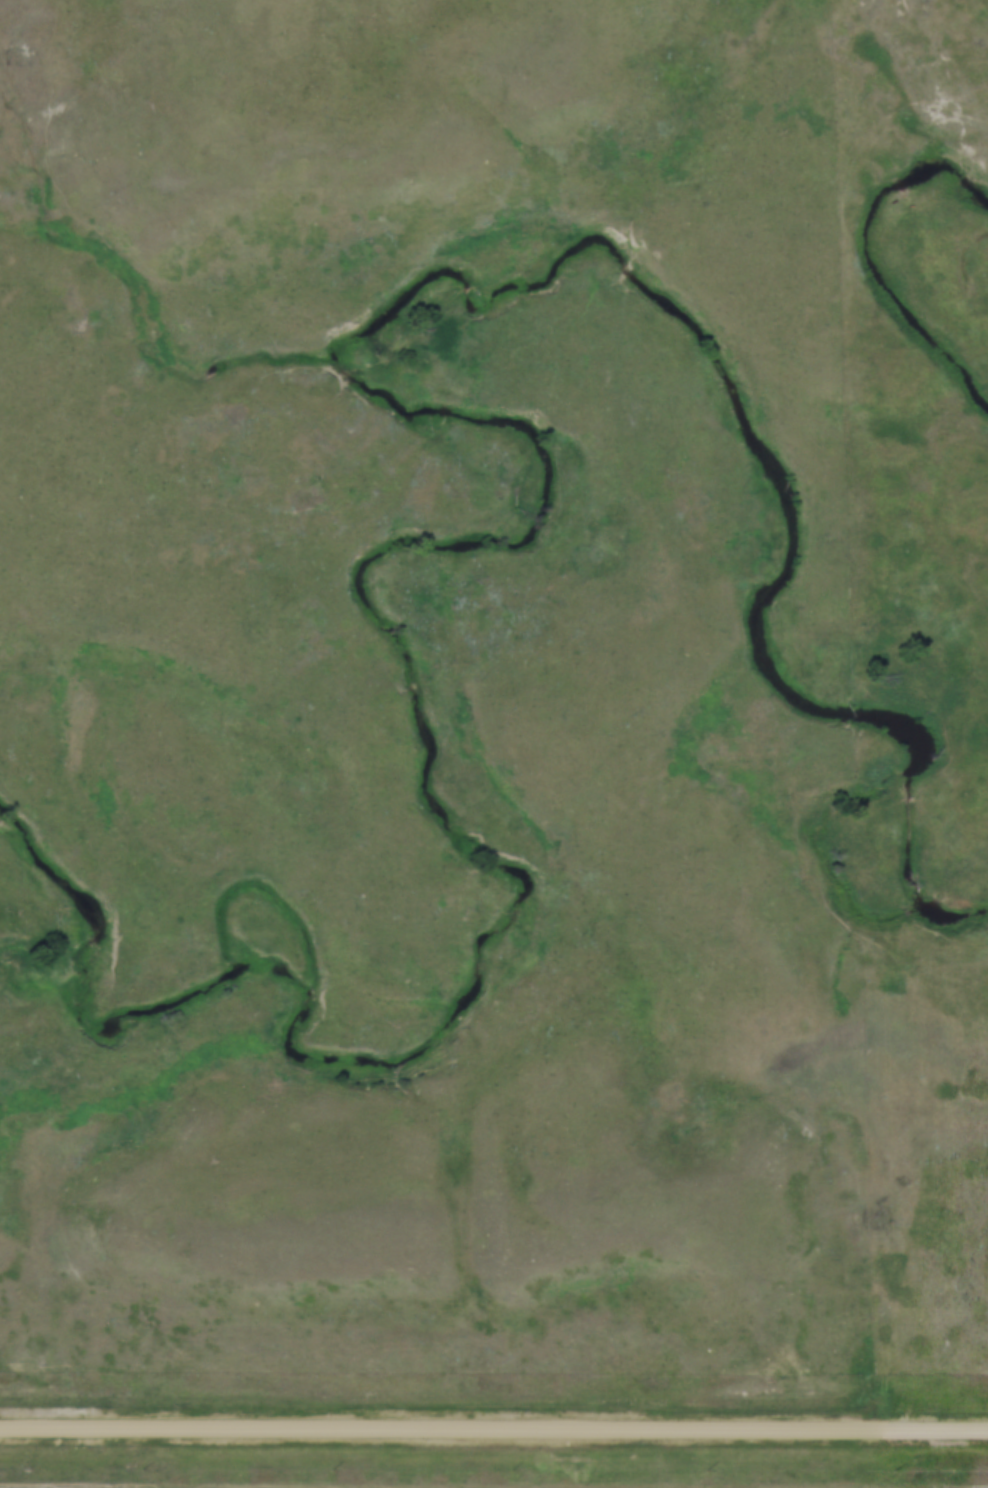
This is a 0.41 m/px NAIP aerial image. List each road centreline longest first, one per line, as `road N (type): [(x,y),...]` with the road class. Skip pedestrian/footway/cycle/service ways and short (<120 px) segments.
road 1 (residential): [(0,1422),(987,1425)]

